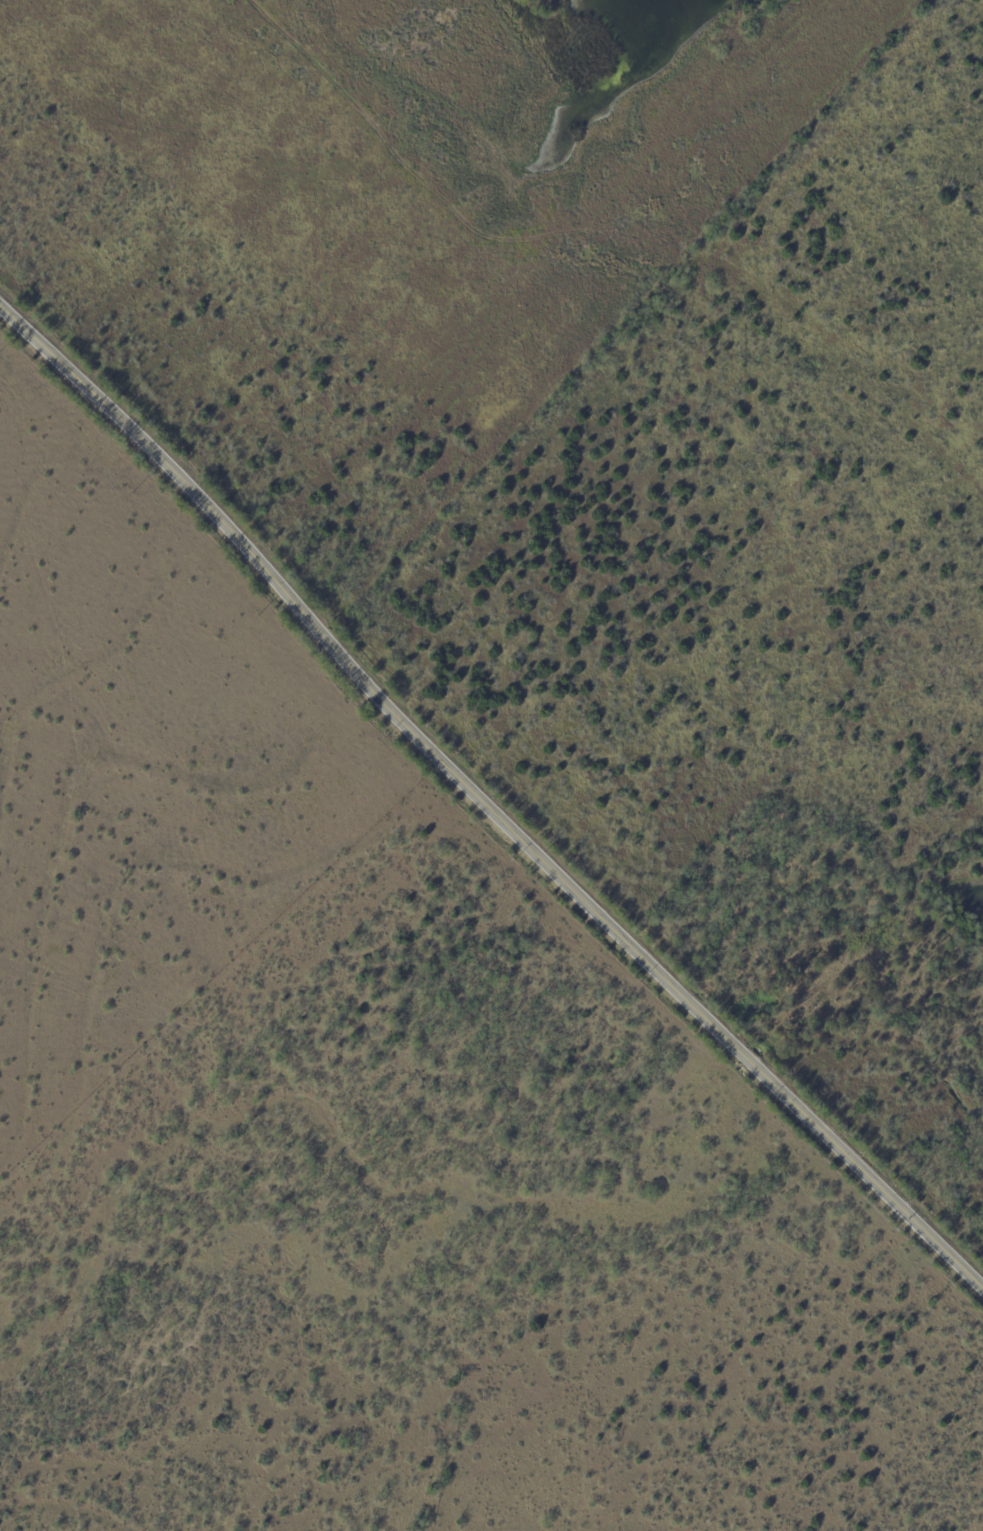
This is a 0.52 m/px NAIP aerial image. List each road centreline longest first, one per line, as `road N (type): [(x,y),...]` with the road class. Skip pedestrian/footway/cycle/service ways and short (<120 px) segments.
road 1 (tertiary): [(0,304),(144,438),(414,734),(982,1287)]

